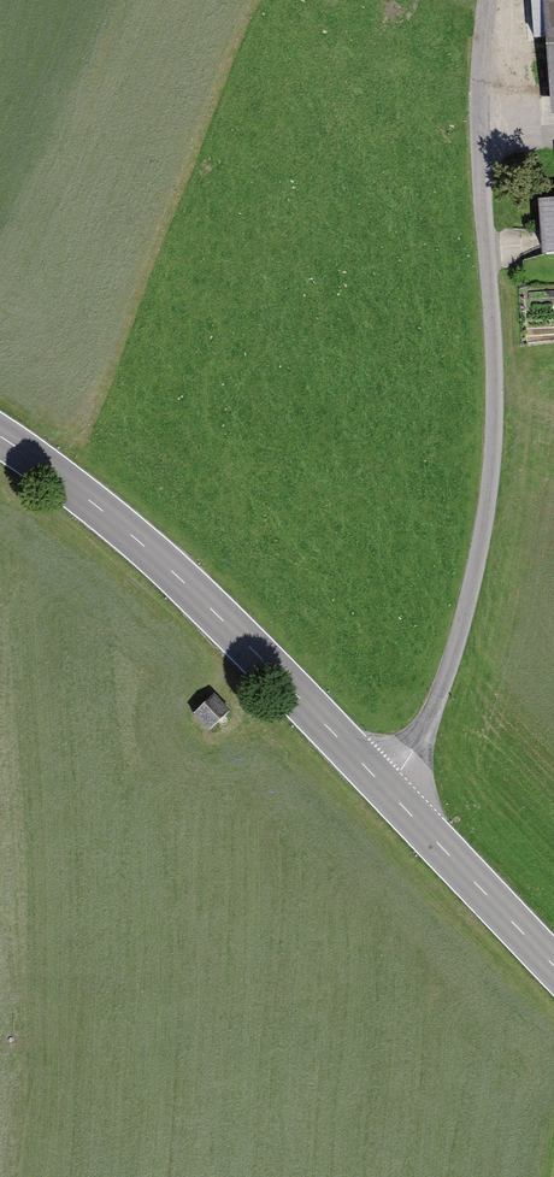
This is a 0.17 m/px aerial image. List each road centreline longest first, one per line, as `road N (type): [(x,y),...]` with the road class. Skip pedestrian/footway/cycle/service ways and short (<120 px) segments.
road 1 (unclassified): [(489,0),(483,120),(496,355),(483,537),(456,651),(416,749),(383,786)]
road 2 (secondary): [(383,786),(164,565),(0,437)]
road 3 (secondary): [(553,966),(383,786)]

